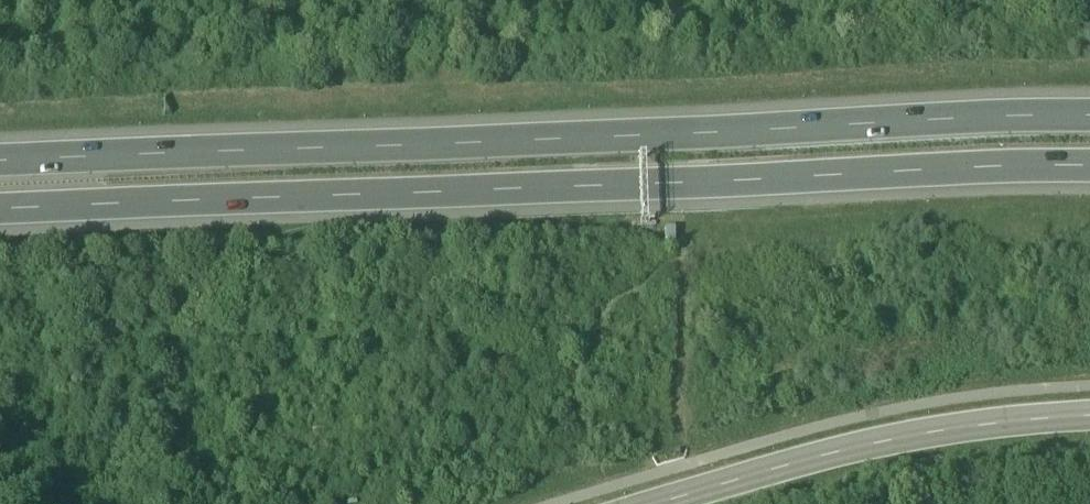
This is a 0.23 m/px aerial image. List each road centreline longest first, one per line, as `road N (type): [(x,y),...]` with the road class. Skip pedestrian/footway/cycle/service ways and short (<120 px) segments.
road 1 (motorway): [(0,215),(650,188),(1089,180)]
road 2 (motorway): [(1089,132),(637,139),(0,165)]
road 3 (tertiary): [(653,503),(920,432),(1089,413)]

